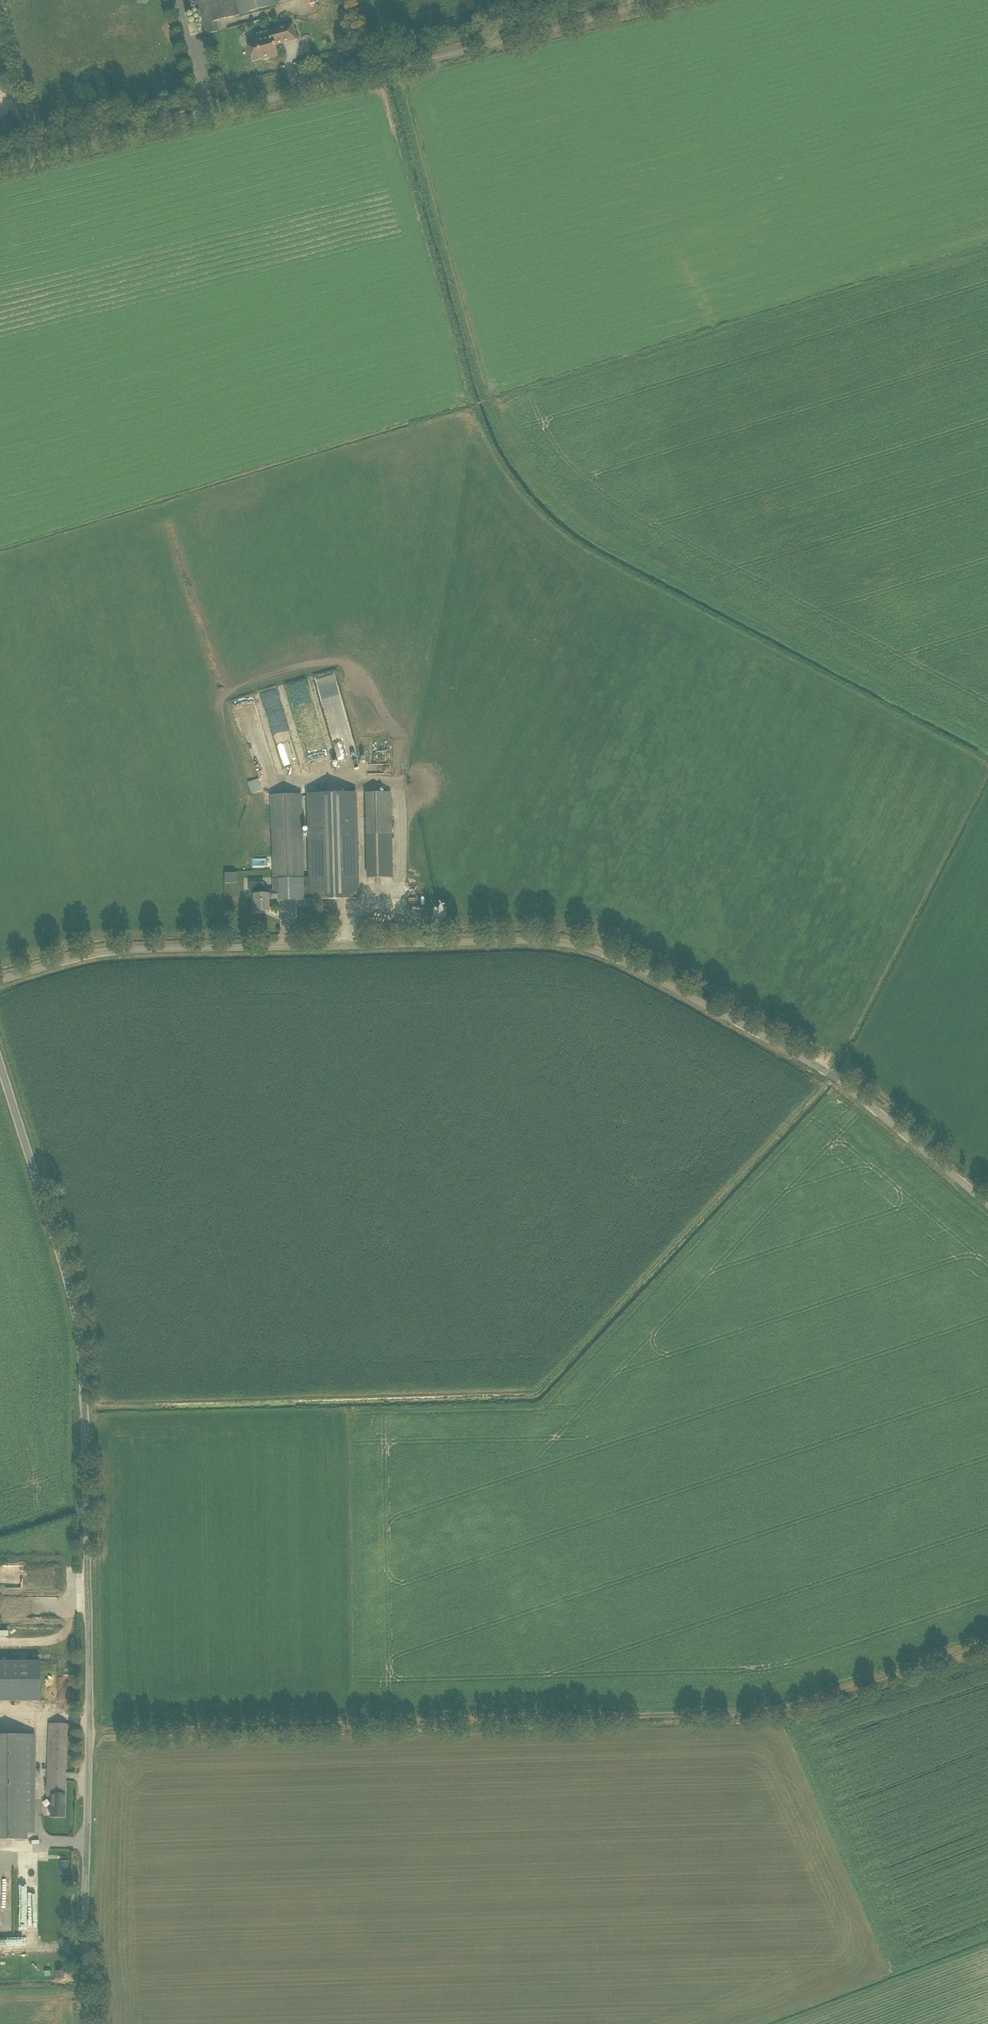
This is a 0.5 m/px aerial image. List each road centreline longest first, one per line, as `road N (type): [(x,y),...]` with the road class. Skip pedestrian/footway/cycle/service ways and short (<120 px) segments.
road 1 (unclassified): [(0,976),(94,948),(570,932),(611,943),(832,1064),(987,1195)]
road 2 (unclassified): [(90,2023),(82,1362),(76,1304),(0,1066)]
road 3 (unclassified): [(0,168),(670,0)]
road 4 (track): [(39,159),(0,24)]

